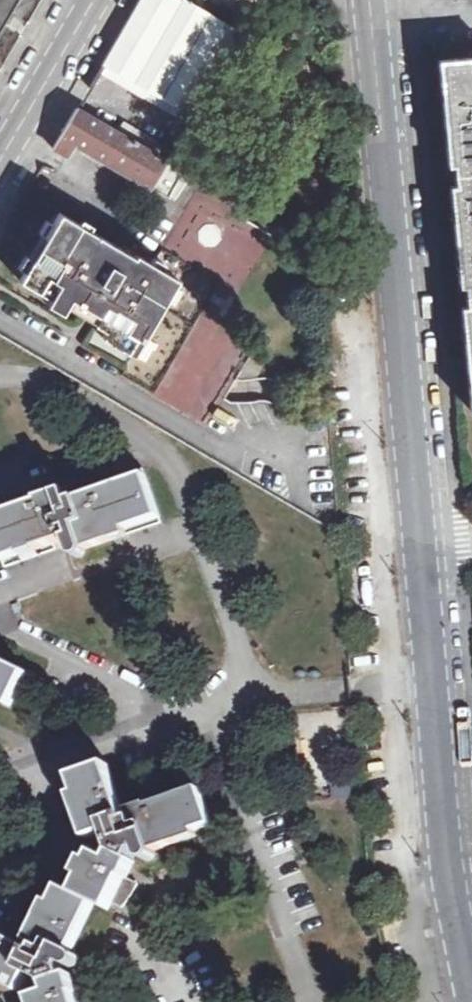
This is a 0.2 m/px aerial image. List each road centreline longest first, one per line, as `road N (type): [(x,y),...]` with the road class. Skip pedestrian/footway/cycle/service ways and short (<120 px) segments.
road 1 (tertiary): [(373,0),(450,839),(471,966)]
road 2 (tertiary): [(93,0),(0,154)]

